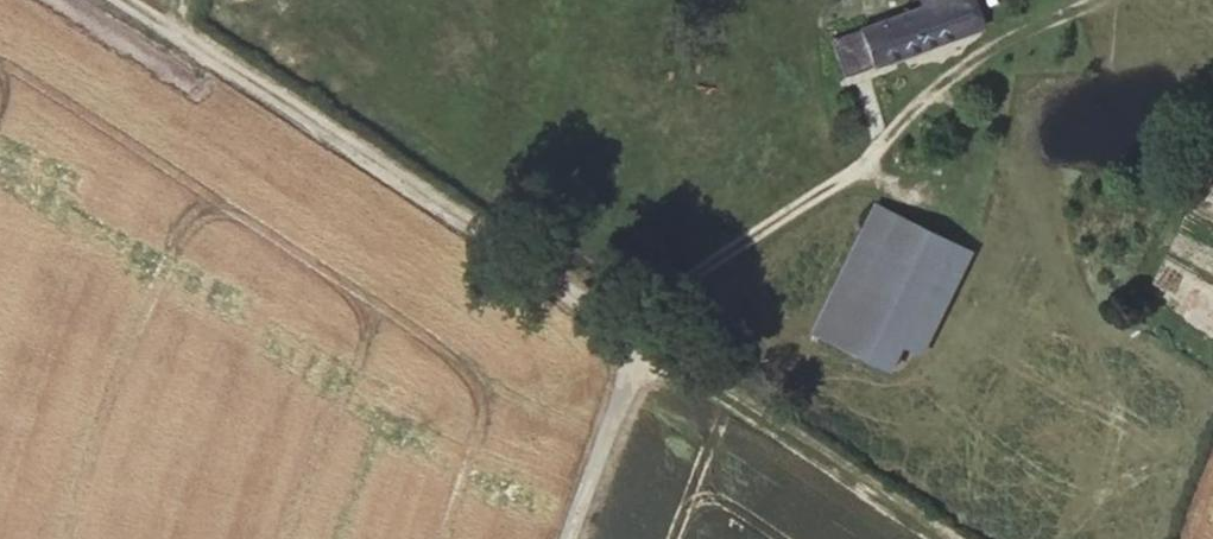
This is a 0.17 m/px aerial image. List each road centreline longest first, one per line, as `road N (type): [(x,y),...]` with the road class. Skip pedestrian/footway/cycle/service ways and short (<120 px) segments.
road 1 (track): [(944,538),(641,320),(121,0)]
road 2 (unclassified): [(567,538),(641,320)]

